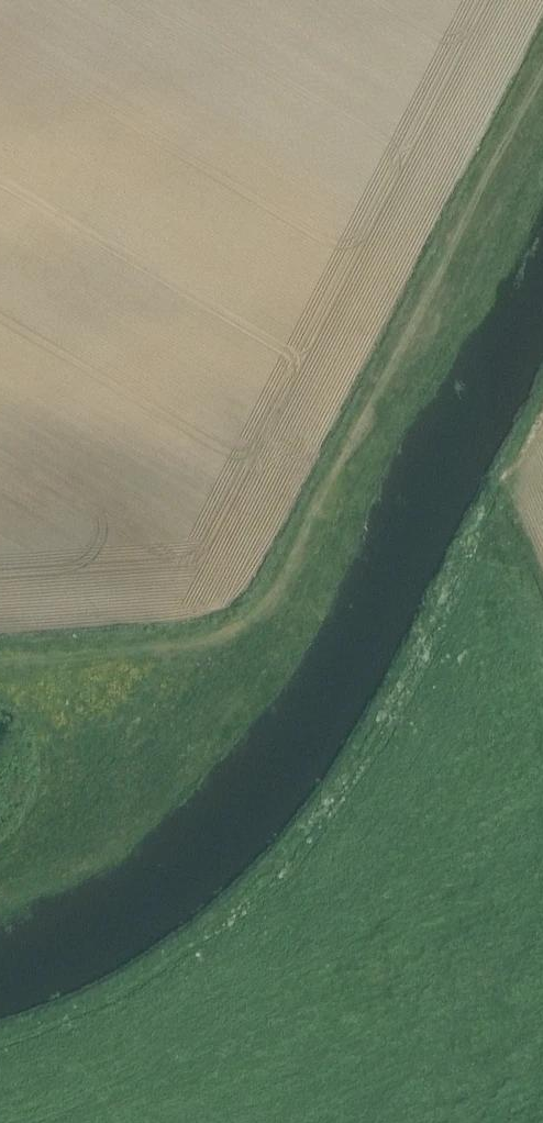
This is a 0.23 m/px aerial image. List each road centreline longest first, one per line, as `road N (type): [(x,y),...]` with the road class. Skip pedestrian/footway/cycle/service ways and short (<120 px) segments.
road 1 (track): [(542,375),(362,726),(277,854),(146,970),(0,1040)]
road 2 (track): [(542,67),(253,623),(223,638),(0,657)]

